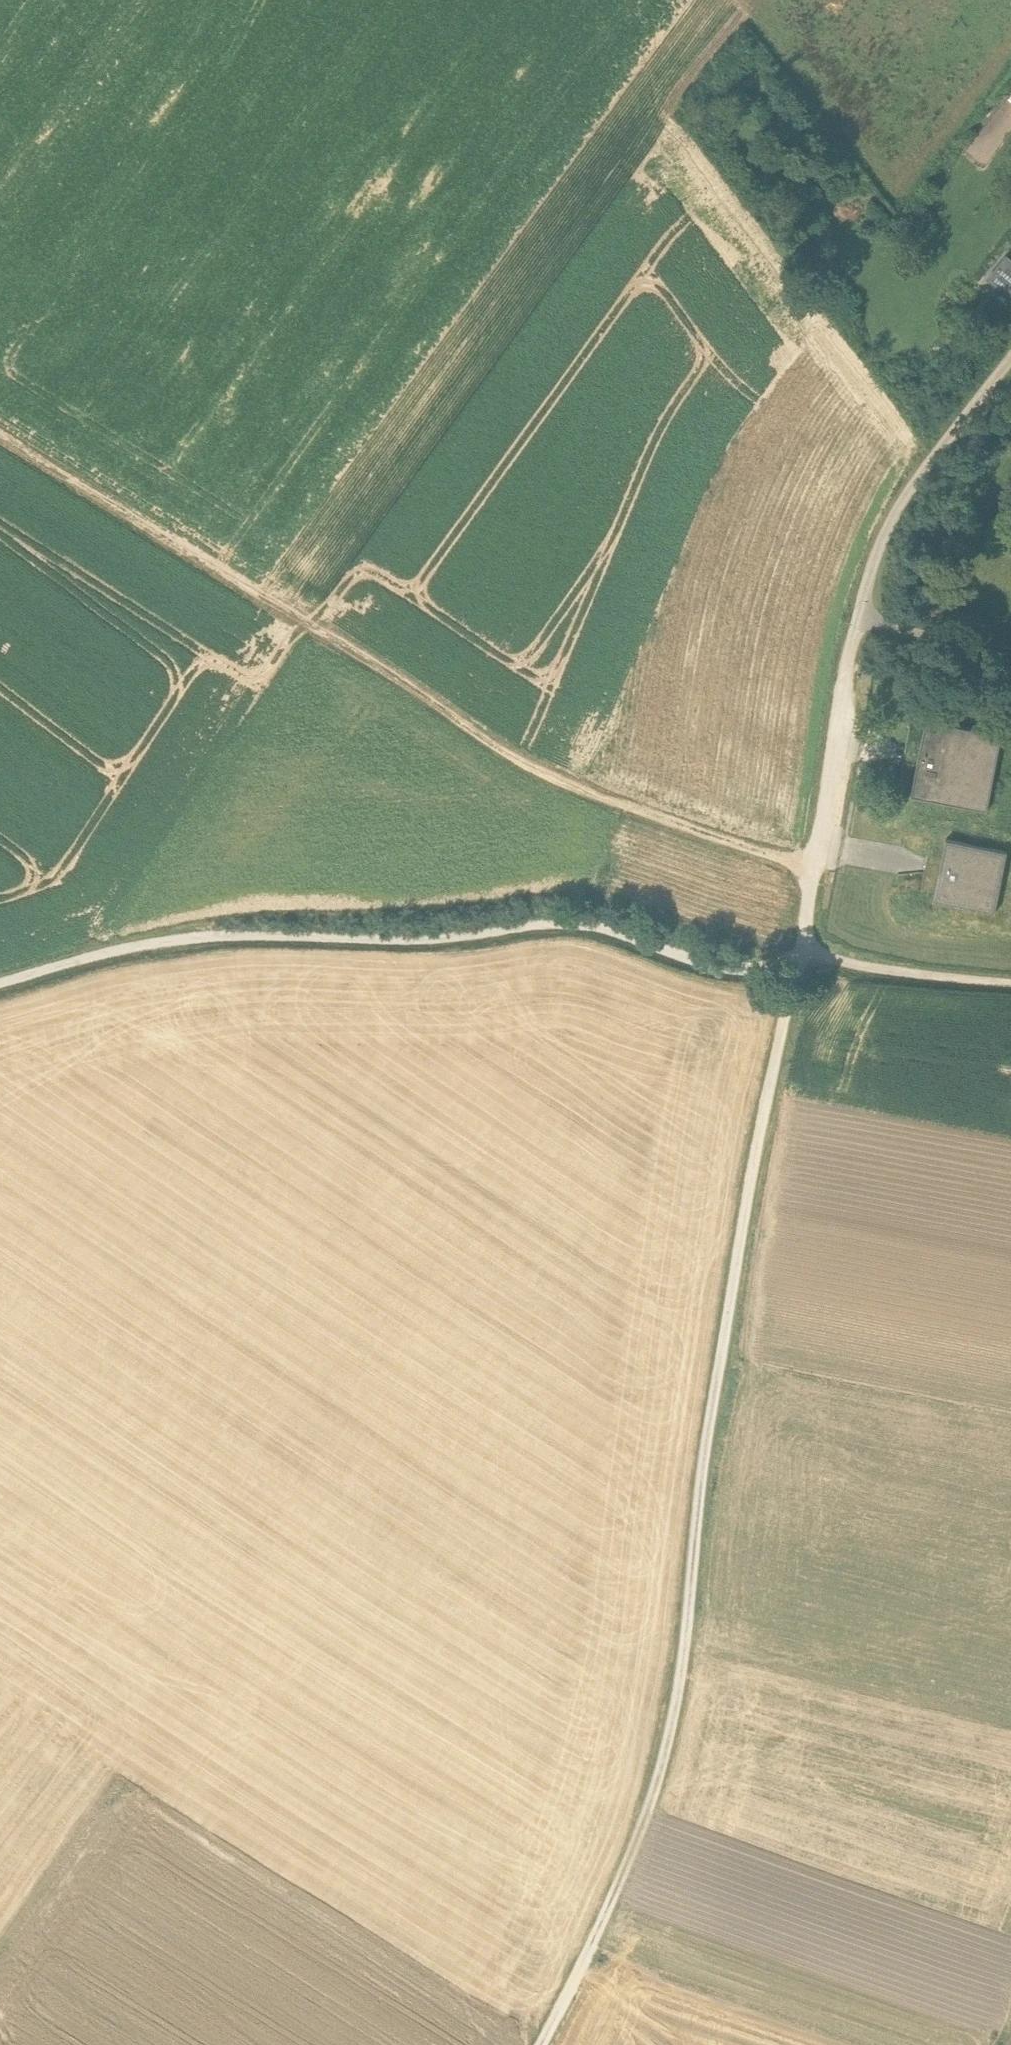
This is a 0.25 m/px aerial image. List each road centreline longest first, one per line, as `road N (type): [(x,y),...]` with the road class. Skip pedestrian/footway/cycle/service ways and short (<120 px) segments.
road 1 (track): [(541,2044),(636,1836),(662,1759),(761,1139),(801,959)]
road 2 (track): [(0,430),(525,765),(813,873)]
road 3 (track): [(0,982),(185,939),(400,940),(570,925),(606,928),(713,968),(755,971),(801,959)]
road 4 (track): [(801,959),(857,622),(1010,651)]
road 5 (unclassified): [(857,622),(877,550),(905,495),(1010,356)]
road 6 (track): [(1010,984),(801,959)]
road 7 (track): [(1010,485),(978,527),(954,601)]

